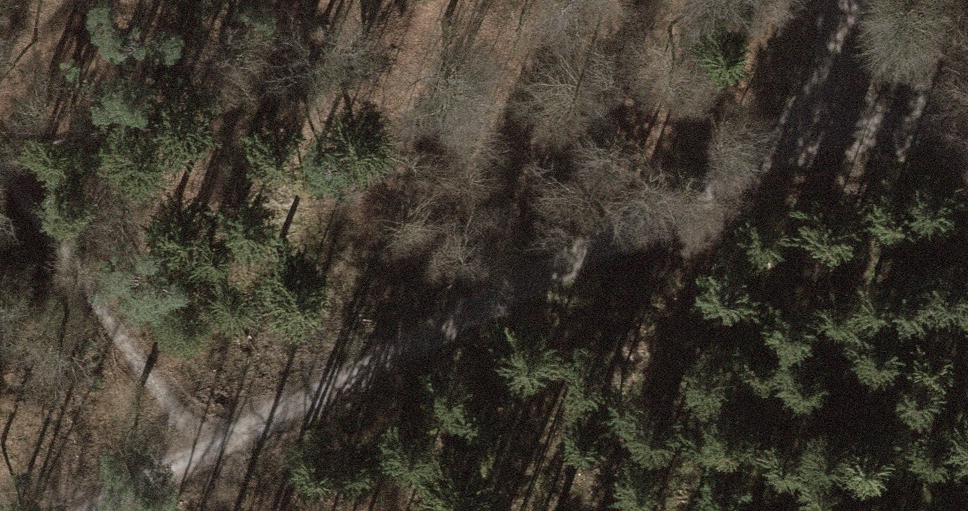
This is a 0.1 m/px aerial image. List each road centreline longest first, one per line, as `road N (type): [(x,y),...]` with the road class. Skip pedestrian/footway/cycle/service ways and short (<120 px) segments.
road 1 (track): [(100,510),(783,147),(887,73)]
road 2 (track): [(0,175),(190,458),(210,510)]
road 3 (track): [(967,154),(887,73),(842,0)]

